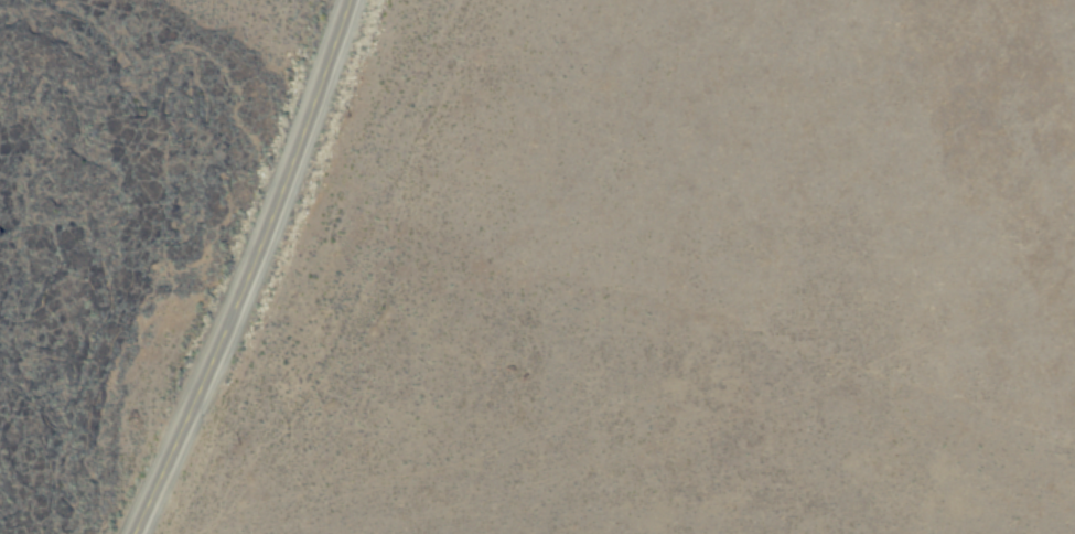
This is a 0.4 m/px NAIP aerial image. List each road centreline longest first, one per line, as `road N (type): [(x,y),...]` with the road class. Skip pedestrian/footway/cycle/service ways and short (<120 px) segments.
road 1 (residential): [(130,533),(277,213),(354,0)]

